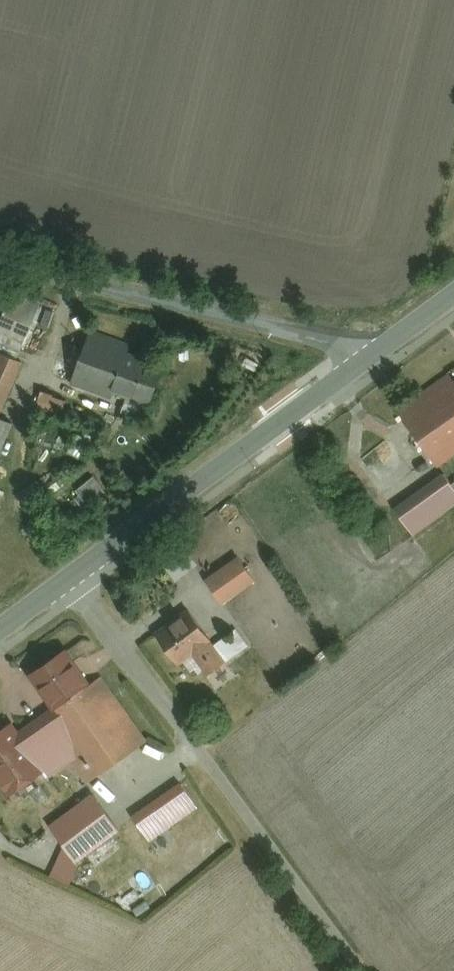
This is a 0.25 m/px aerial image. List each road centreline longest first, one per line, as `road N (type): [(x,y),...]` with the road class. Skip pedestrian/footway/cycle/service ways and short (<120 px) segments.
road 1 (track): [(361,970),(71,577)]
road 2 (tertiary): [(0,630),(369,363)]
road 3 (unclassified): [(0,261),(340,344),(369,363)]

